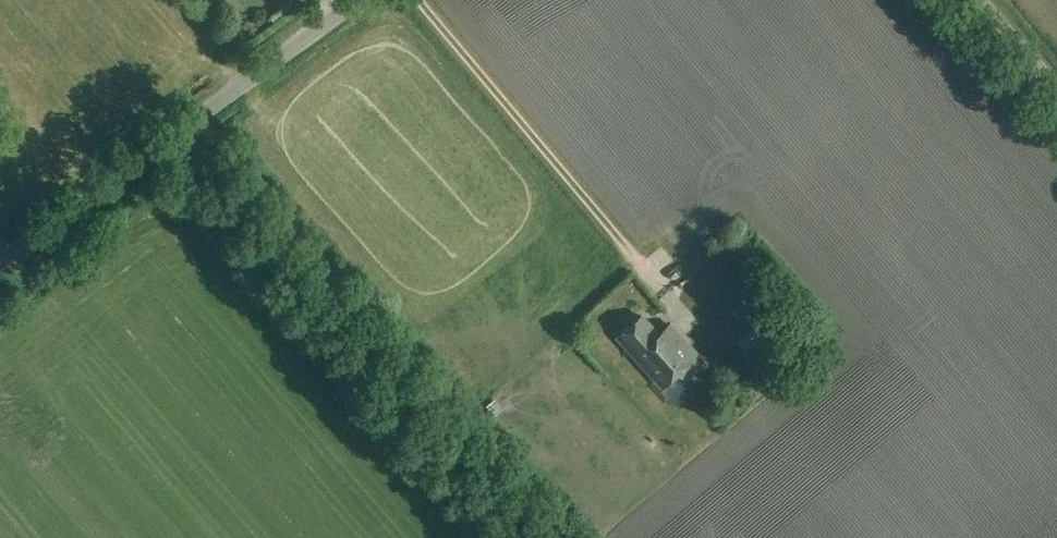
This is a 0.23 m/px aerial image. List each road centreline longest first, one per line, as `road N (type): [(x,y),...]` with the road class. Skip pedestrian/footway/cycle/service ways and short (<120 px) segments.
road 1 (unclassified): [(0,261),(354,0)]
road 2 (track): [(426,0),(660,283)]

